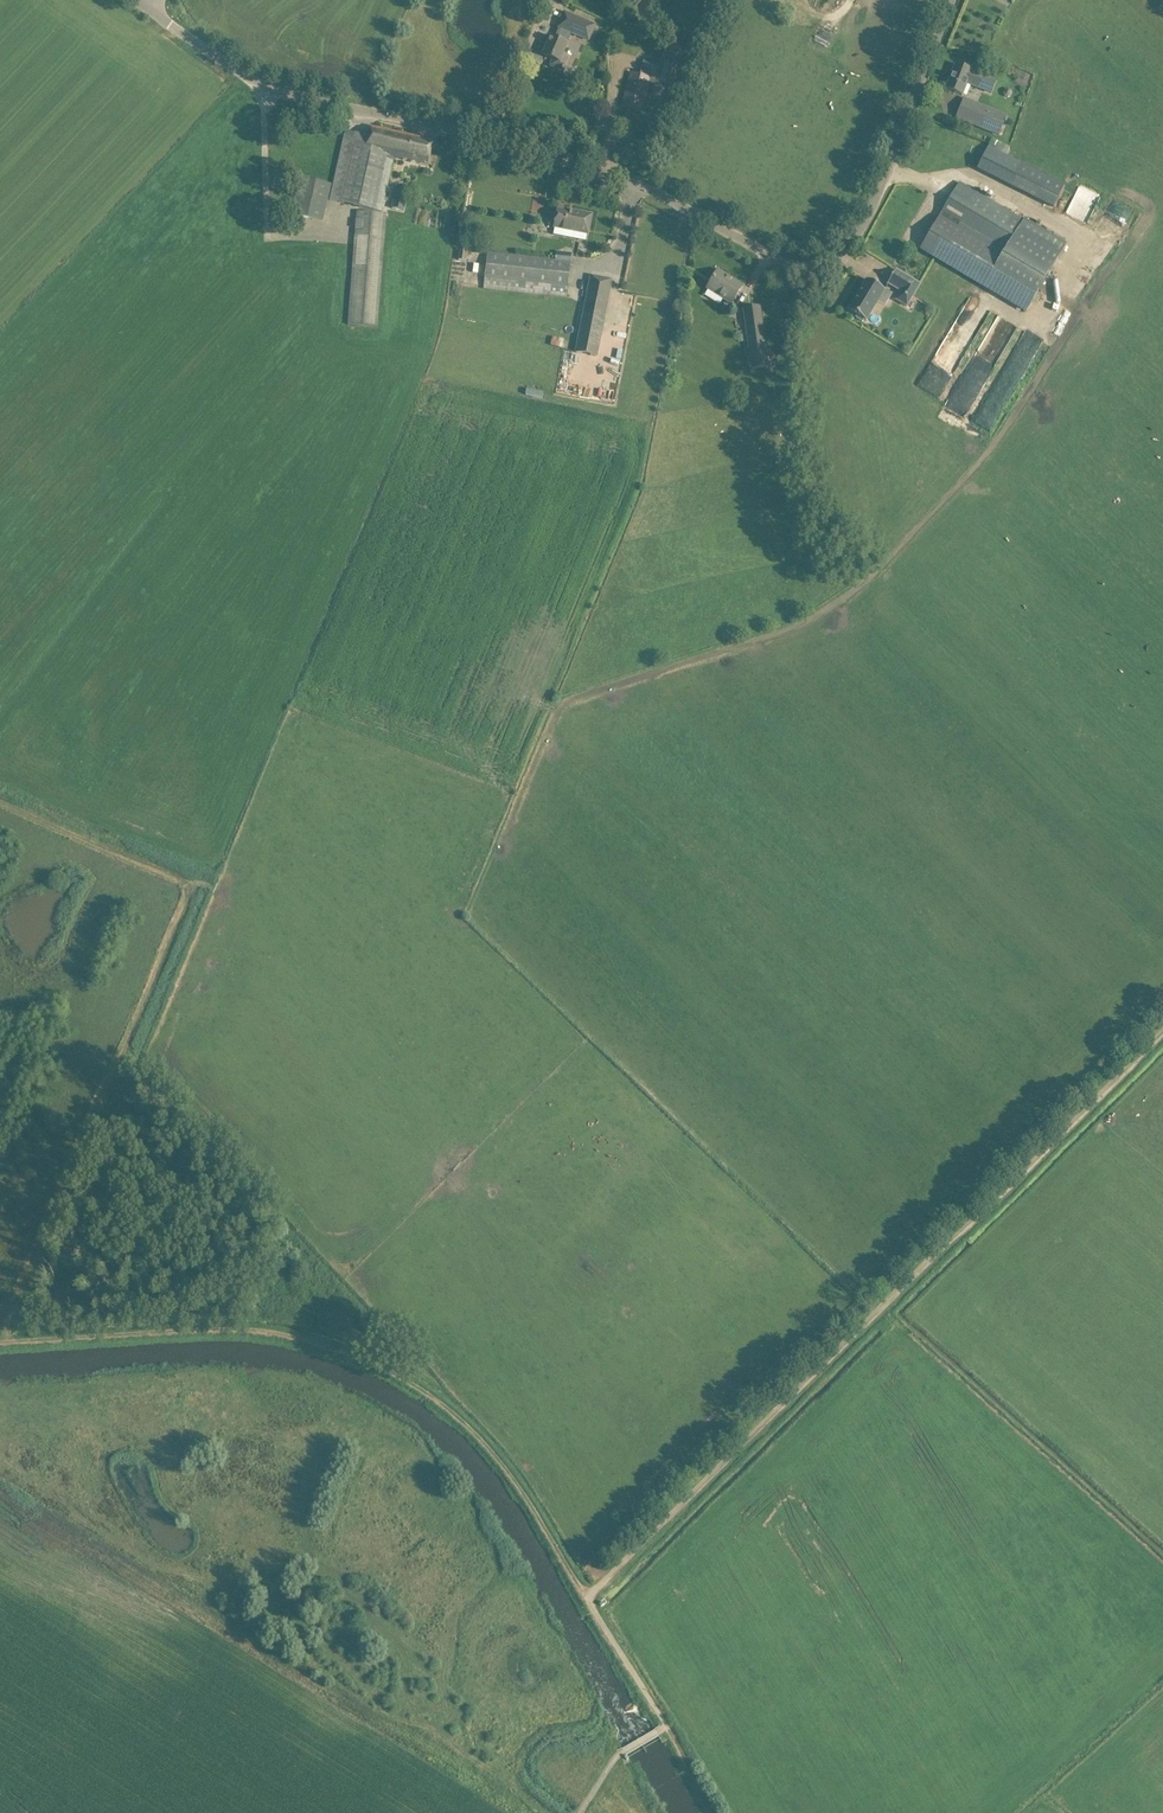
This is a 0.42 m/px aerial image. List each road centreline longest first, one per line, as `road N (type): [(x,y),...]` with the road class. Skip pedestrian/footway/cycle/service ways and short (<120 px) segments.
road 1 (unclassified): [(150,10),(267,90),(433,122),(597,166),(773,260),(798,263),(845,237),(863,210),(951,0)]
road 2 (track): [(0,1341),(250,1330),(384,1366),(428,1393),(499,1457),(587,1601)]

